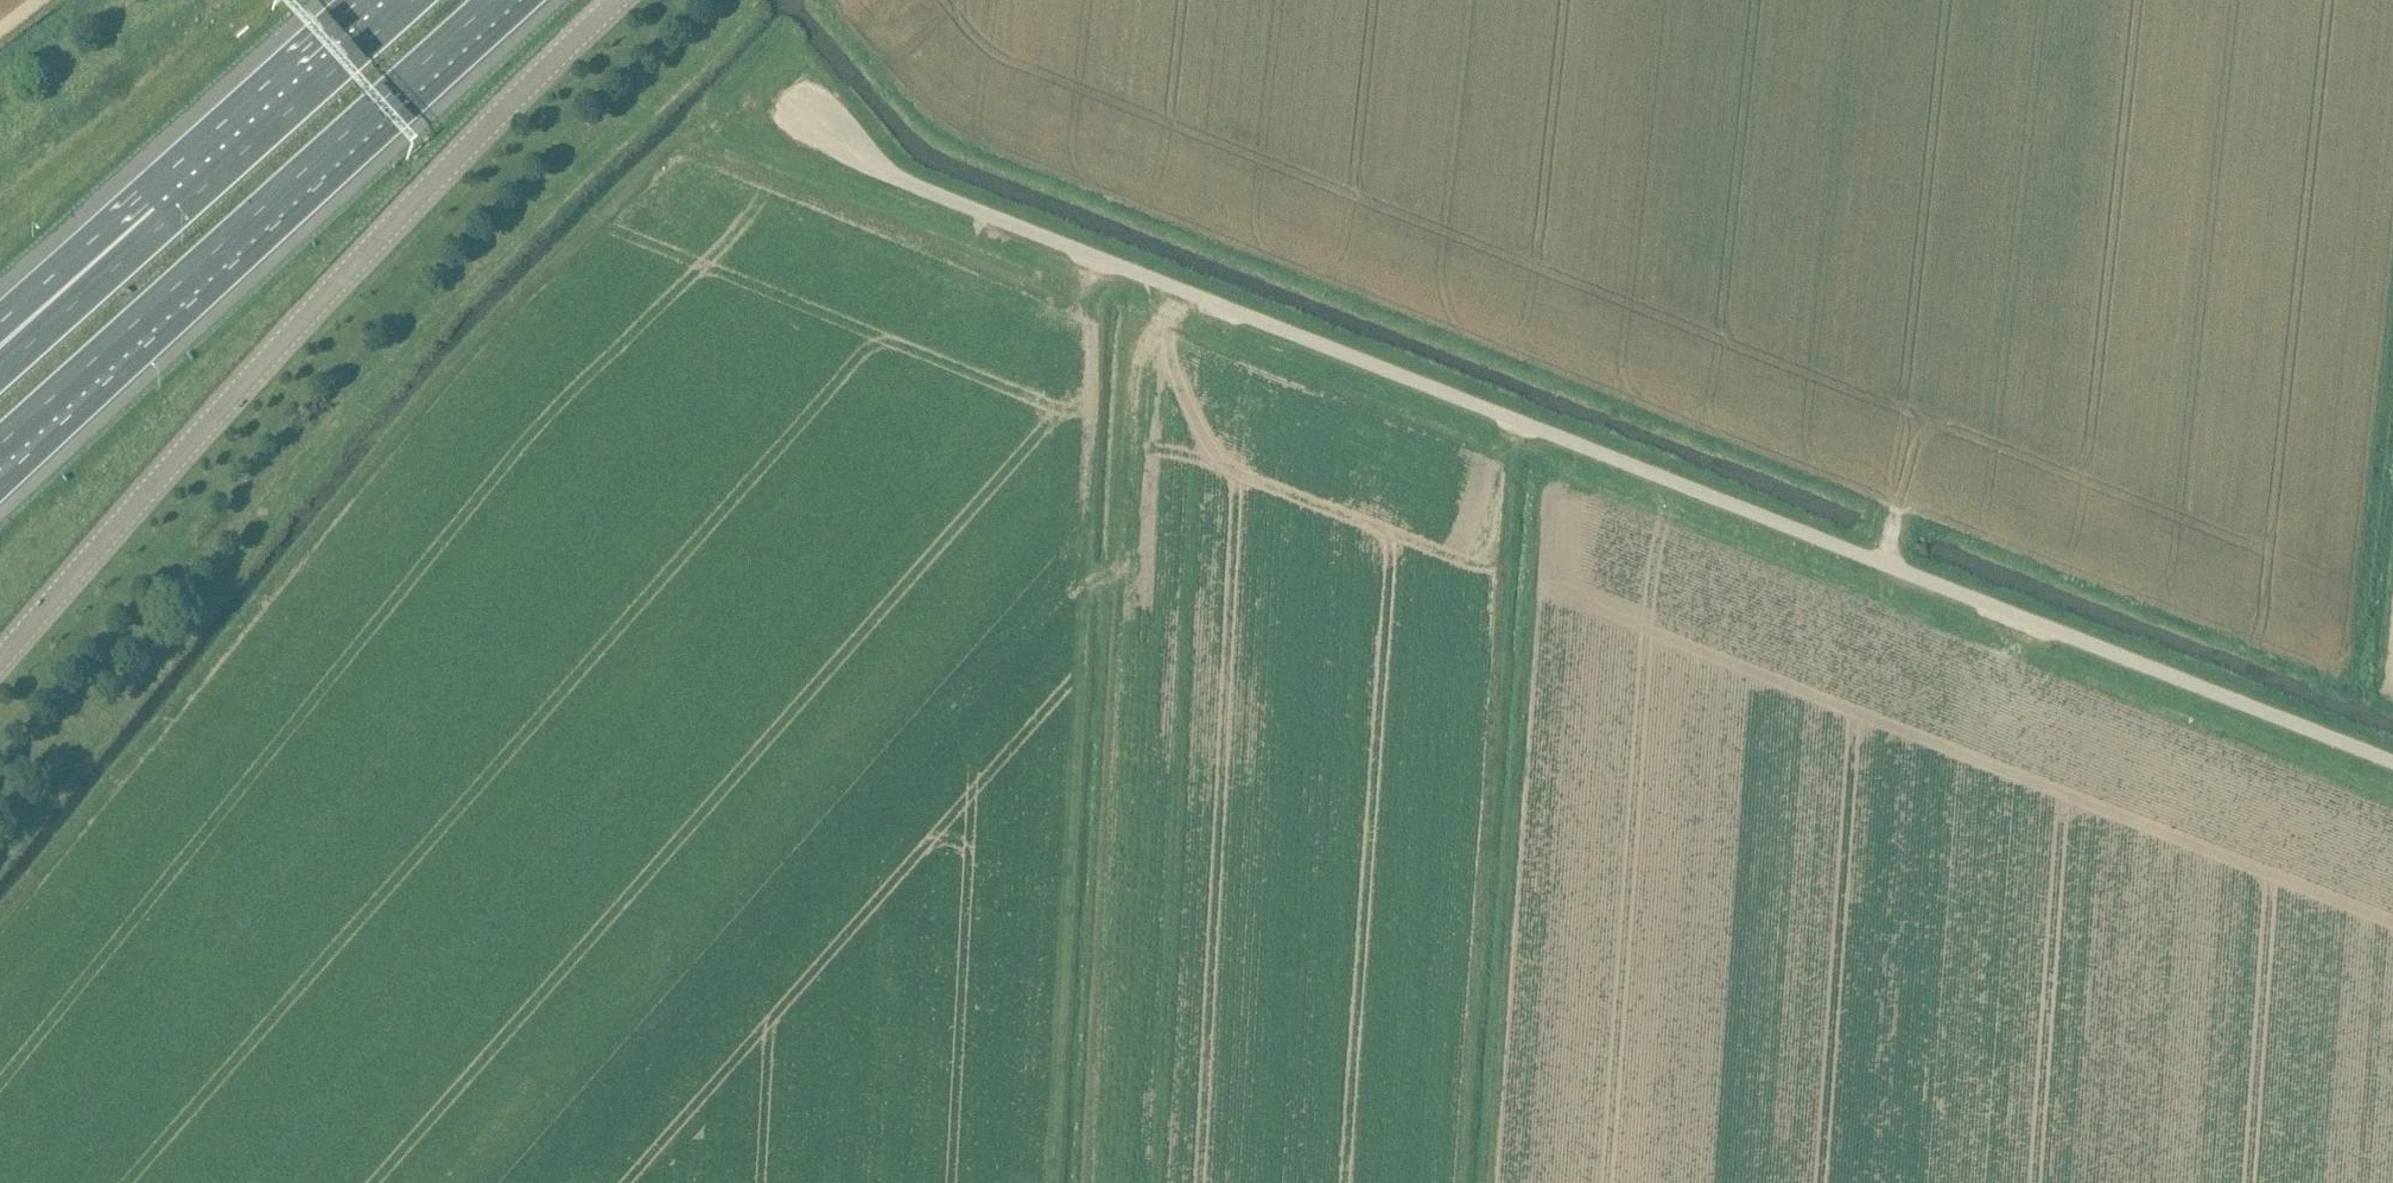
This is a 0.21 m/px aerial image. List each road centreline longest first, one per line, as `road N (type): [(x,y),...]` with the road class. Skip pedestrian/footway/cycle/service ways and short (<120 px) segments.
road 1 (track): [(2392,765),(924,192),(862,159),(810,117)]
road 2 (unclassified): [(0,661),(351,270),(618,0)]
road 3 (motorway): [(0,455),(505,0)]
road 4 (track): [(0,212),(259,0)]
road 5 (motorway): [(386,0),(153,209)]
road 6 (motorway): [(153,209),(0,362)]
road 7 (motorway): [(153,209),(0,332)]
road 8 (track): [(686,161),(746,104),(773,101),(810,117)]

